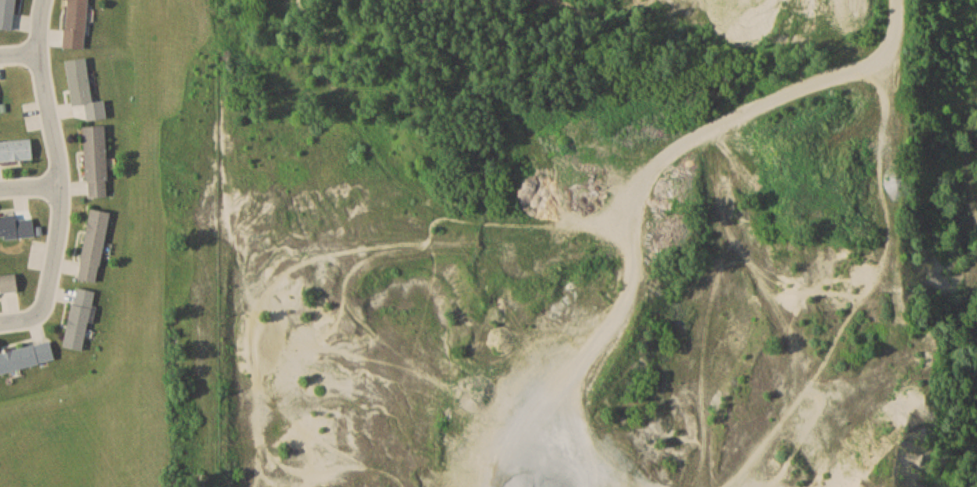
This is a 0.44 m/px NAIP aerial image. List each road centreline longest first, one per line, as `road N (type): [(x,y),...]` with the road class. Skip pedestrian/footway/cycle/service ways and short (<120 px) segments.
road 1 (residential): [(34,313),(56,244),(56,152),(38,50),(41,0)]

